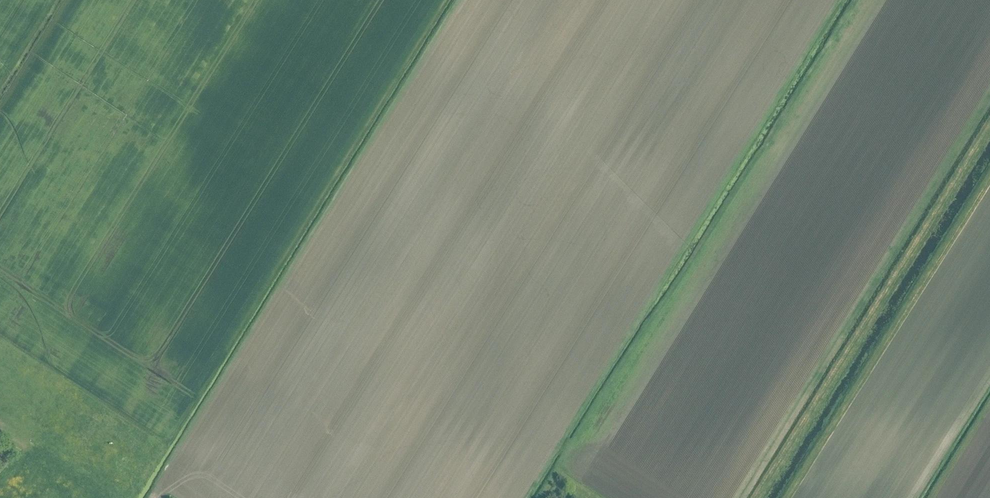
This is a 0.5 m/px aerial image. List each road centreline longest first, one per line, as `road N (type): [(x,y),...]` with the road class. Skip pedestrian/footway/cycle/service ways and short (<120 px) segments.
road 1 (track): [(989,129),(759,497)]
road 2 (track): [(792,497),(989,185)]

